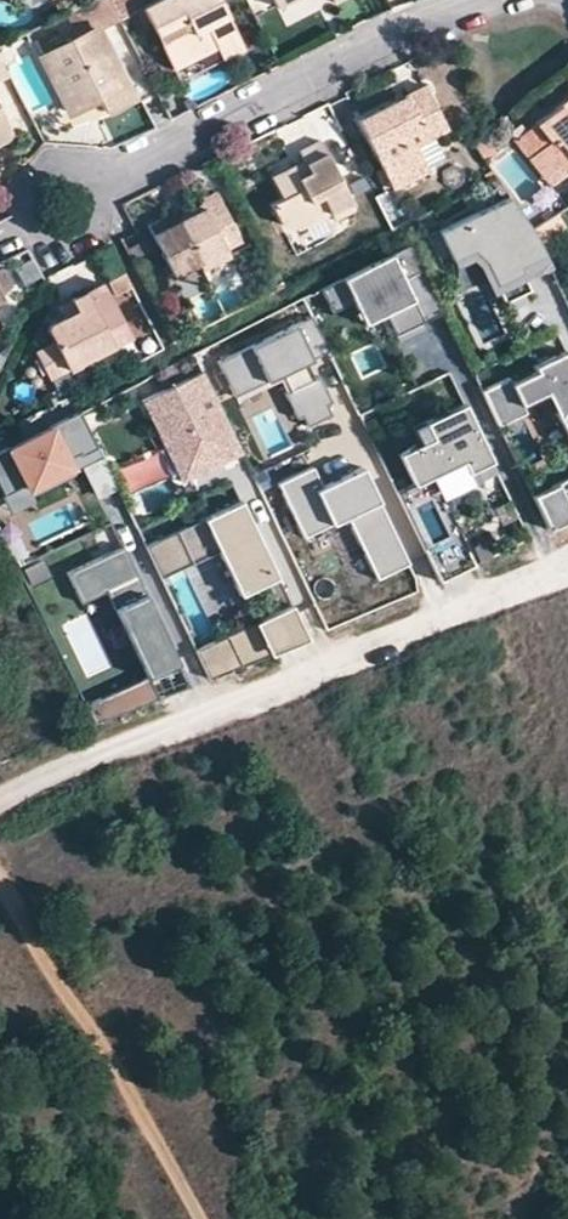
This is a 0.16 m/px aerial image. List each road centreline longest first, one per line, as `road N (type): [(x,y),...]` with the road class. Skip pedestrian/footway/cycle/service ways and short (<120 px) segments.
road 1 (residential): [(567,564),(280,689),(78,766)]
road 2 (residential): [(485,0),(396,33),(88,186)]
road 3 (track): [(0,869),(210,1218)]
road 4 (residential): [(88,186),(92,201),(78,226),(63,230),(38,216),(38,186),(48,176),(77,176)]

